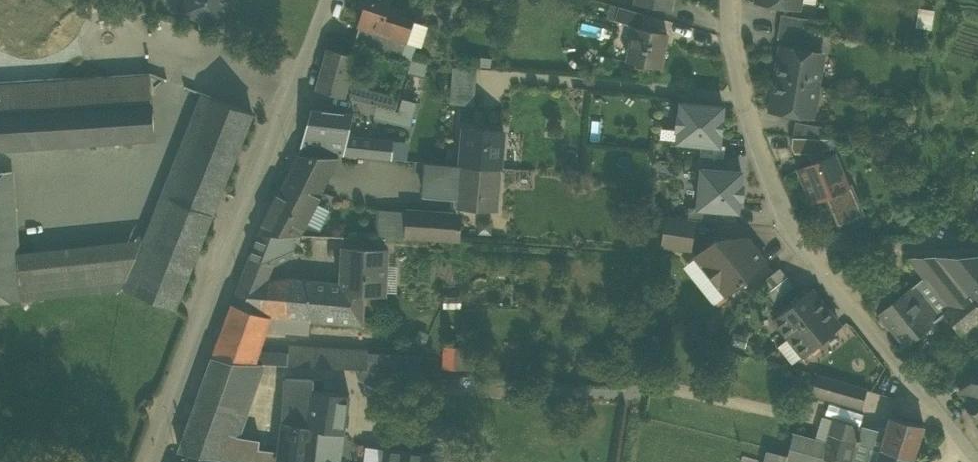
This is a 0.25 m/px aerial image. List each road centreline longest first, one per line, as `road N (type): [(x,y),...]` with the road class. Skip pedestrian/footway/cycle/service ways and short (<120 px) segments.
road 1 (residential): [(977,461),(796,238),(743,99),(728,0)]
road 2 (residential): [(157,461),(329,0)]
road 3 (track): [(796,238),(977,249)]

